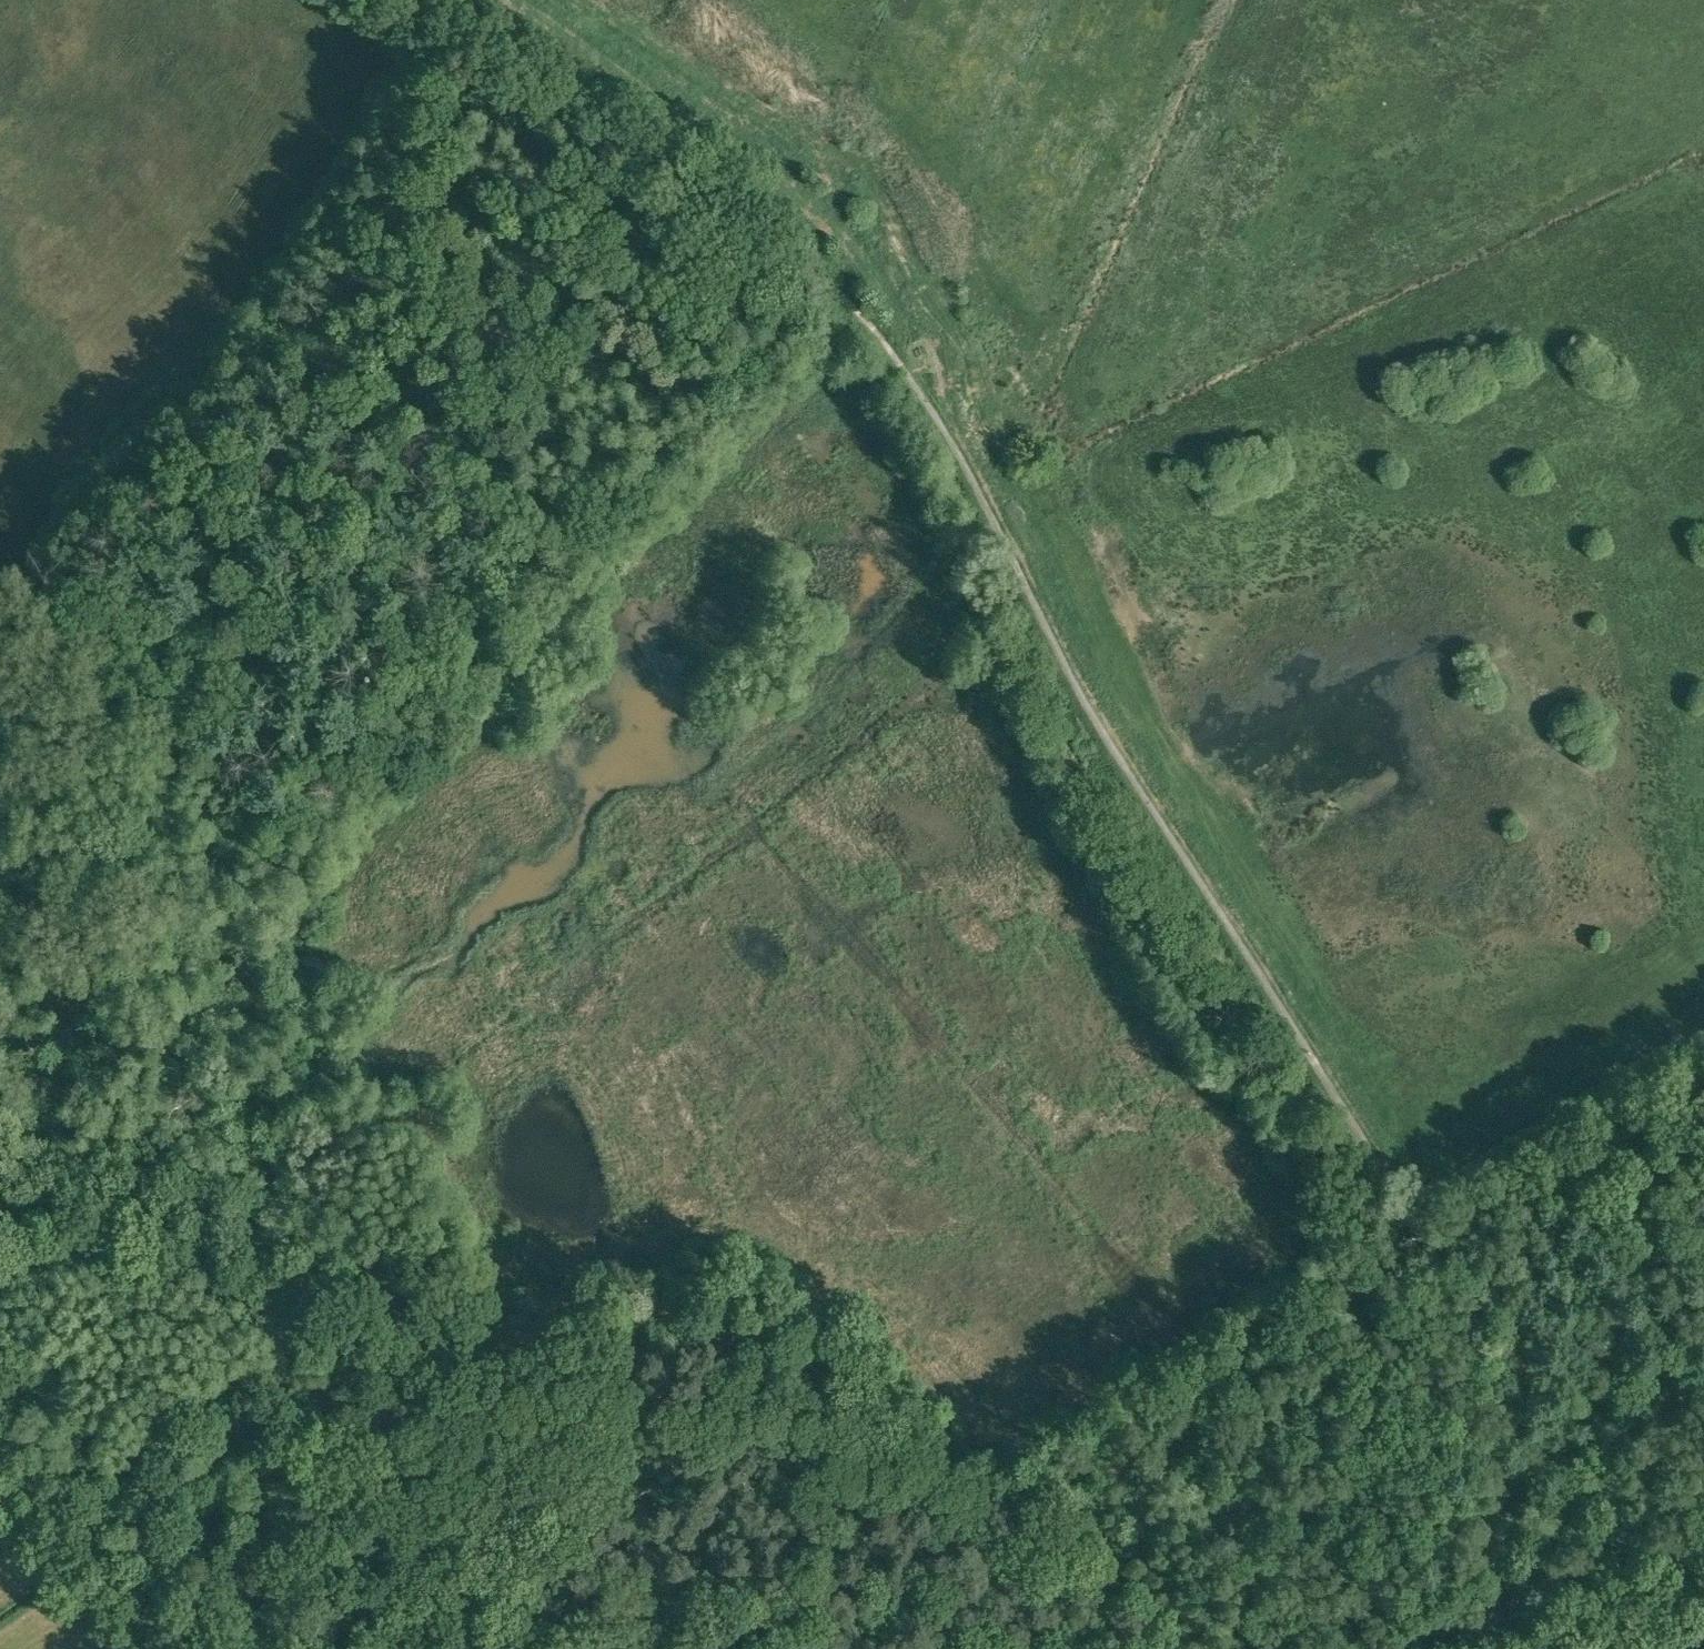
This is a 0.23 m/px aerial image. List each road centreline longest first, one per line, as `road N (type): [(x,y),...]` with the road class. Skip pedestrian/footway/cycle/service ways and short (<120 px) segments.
road 1 (track): [(1405,1187),(1404,1236),(1012,1480),(1170,1648)]
road 2 (track): [(908,375),(900,300),(873,264),(479,0)]
road 3 (unclassified): [(174,1648),(0,1486)]
road 4 (unclassified): [(1600,1648),(1703,1588)]

